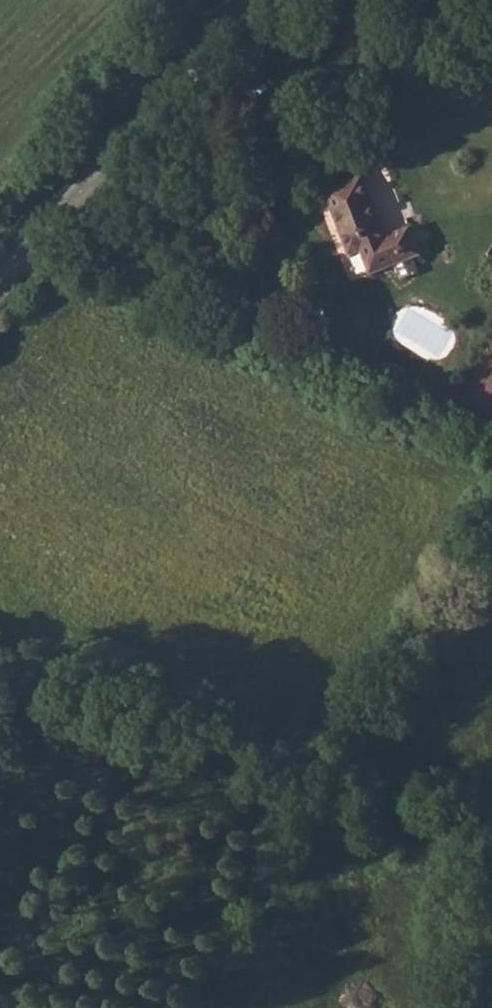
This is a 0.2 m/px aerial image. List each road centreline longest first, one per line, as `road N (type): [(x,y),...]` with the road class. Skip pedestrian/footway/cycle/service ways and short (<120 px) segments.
road 1 (tertiary): [(0,288),(264,0)]

